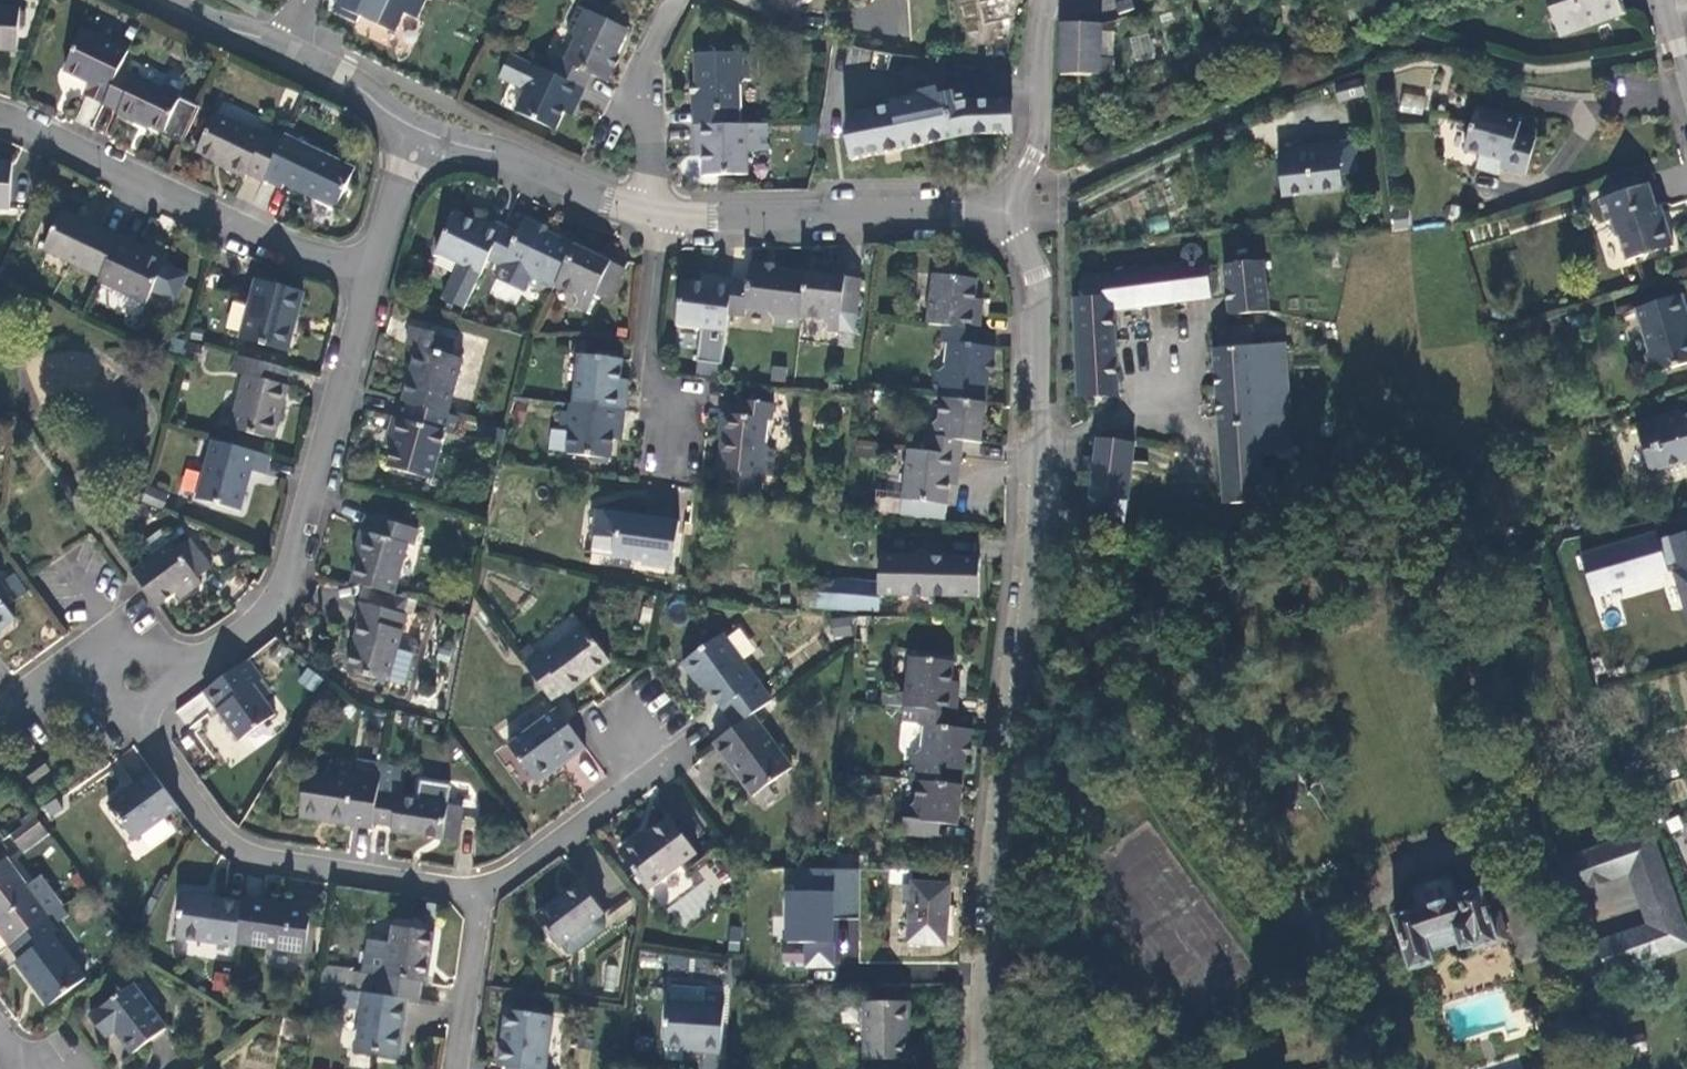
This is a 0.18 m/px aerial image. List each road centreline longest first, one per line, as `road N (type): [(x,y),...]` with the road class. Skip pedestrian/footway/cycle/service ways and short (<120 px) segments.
road 1 (residential): [(982,1068),(980,923),(1033,452),(1033,220)]
road 2 (residential): [(363,279),(288,577),(134,682)]
road 3 (residential): [(134,682),(177,777),(215,829),(268,861),(480,888)]
road 4 (residential): [(363,279),(0,125)]
road 5 (residential): [(1033,220),(662,217)]
road 6 (residential): [(662,217),(494,150),(421,131)]
road 7 (residential): [(668,0),(632,98),(662,217)]
road 8 (residential): [(1033,220),(1041,27),(1055,0)]
road 9 (residential): [(480,888),(564,841),(653,751)]
road 10 (residential): [(642,395),(635,459),(691,467),(699,400)]
road 11 (residential): [(480,888),(446,1068)]
road 12 (residential): [(662,217),(642,395)]
road 13 (residential): [(421,131),(287,45)]
road 14 (residential): [(421,131),(363,279)]
road 15 (residential): [(134,682),(0,726)]
road 16 (residential): [(287,45),(207,25),(155,0)]

